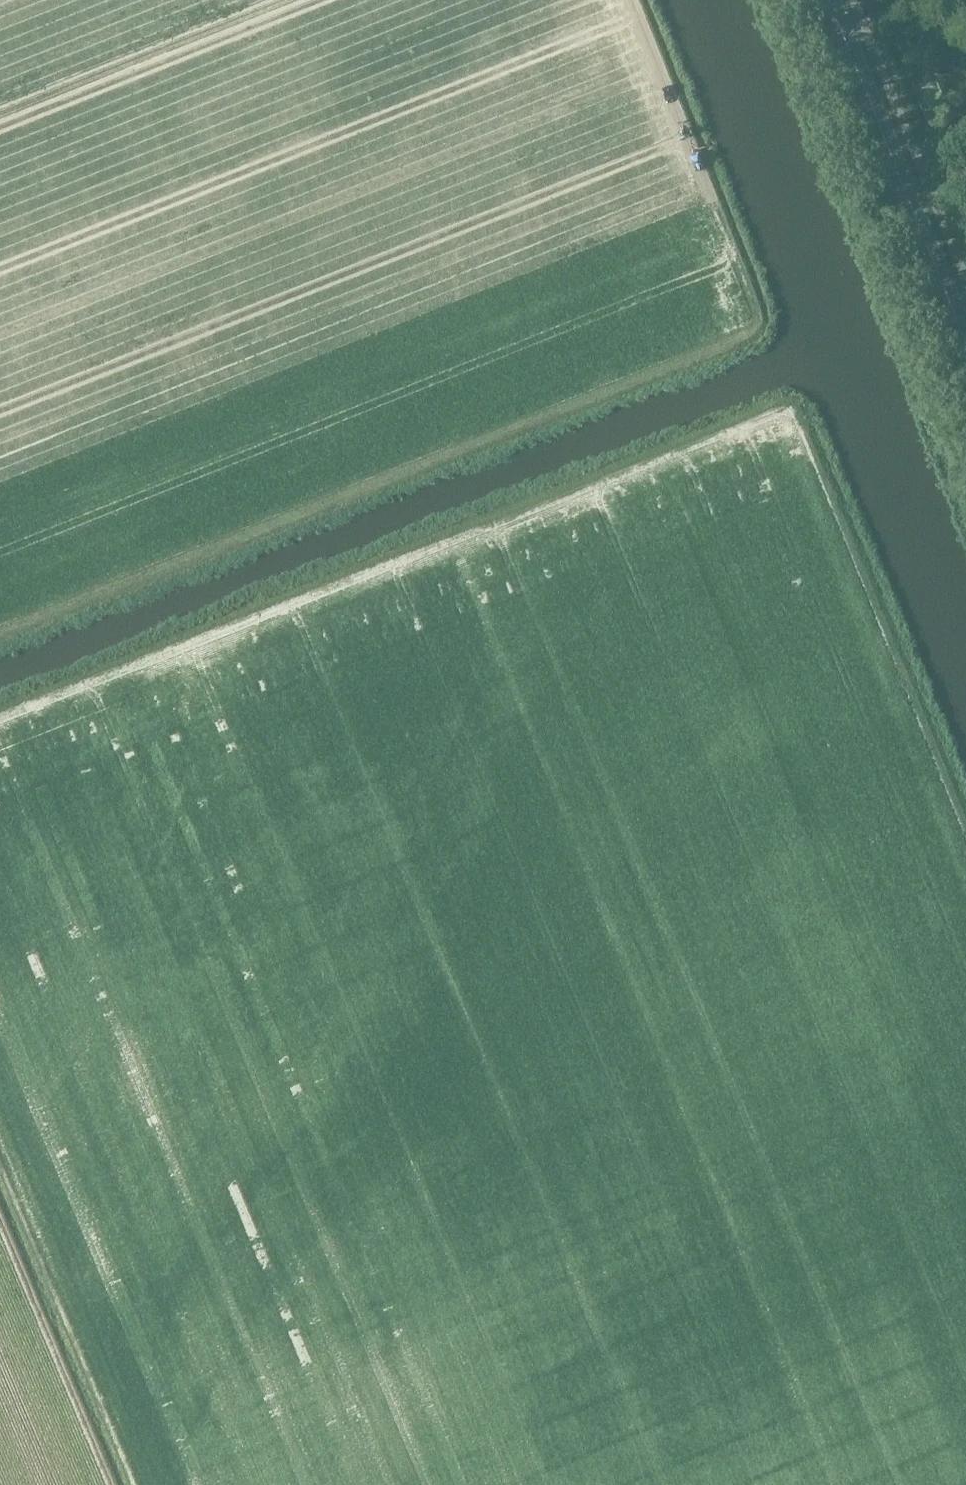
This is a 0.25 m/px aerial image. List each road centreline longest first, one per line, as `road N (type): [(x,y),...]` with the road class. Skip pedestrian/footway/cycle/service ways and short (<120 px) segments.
road 1 (tertiary): [(965,342),(830,0)]

